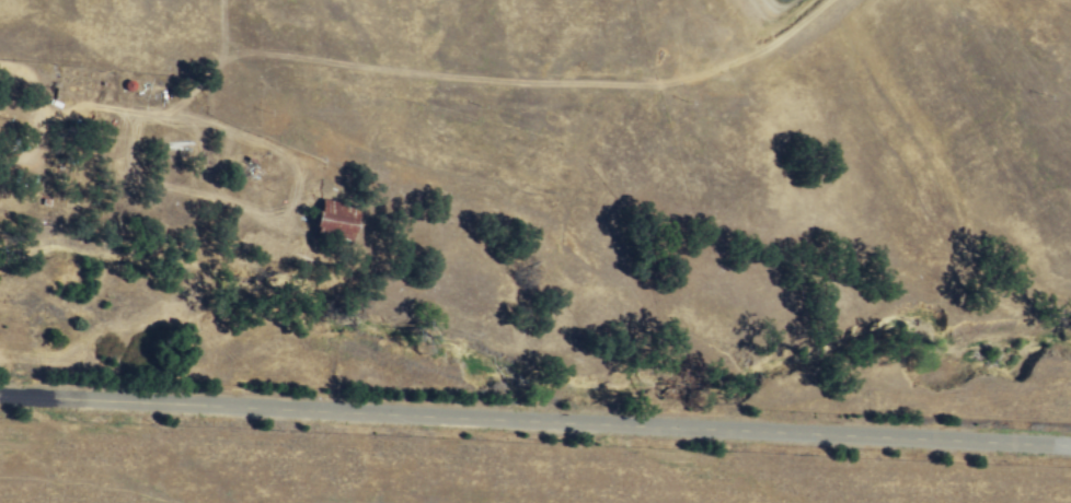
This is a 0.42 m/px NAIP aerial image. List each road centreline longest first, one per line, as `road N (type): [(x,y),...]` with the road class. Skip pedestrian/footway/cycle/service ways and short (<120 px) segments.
road 1 (residential): [(1070,447),(0,398)]

